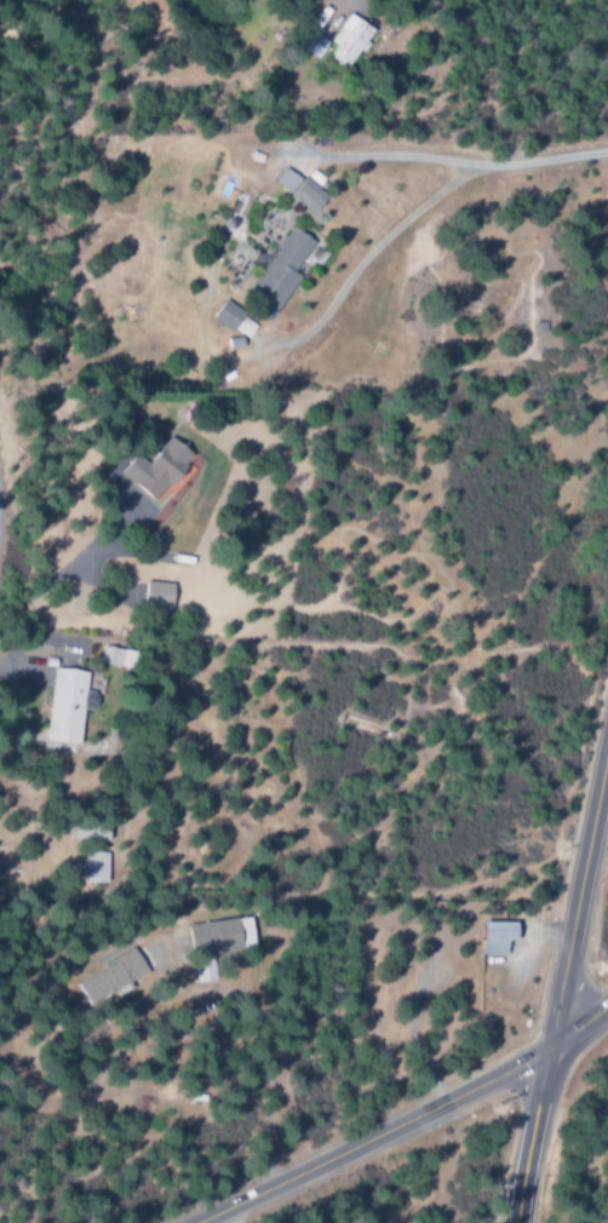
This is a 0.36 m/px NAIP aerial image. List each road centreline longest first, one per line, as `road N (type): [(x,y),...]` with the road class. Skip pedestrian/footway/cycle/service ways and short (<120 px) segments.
road 1 (tertiary): [(515,1222),(607,732)]
road 2 (tertiary): [(607,1006),(546,1052),(197,1222)]

